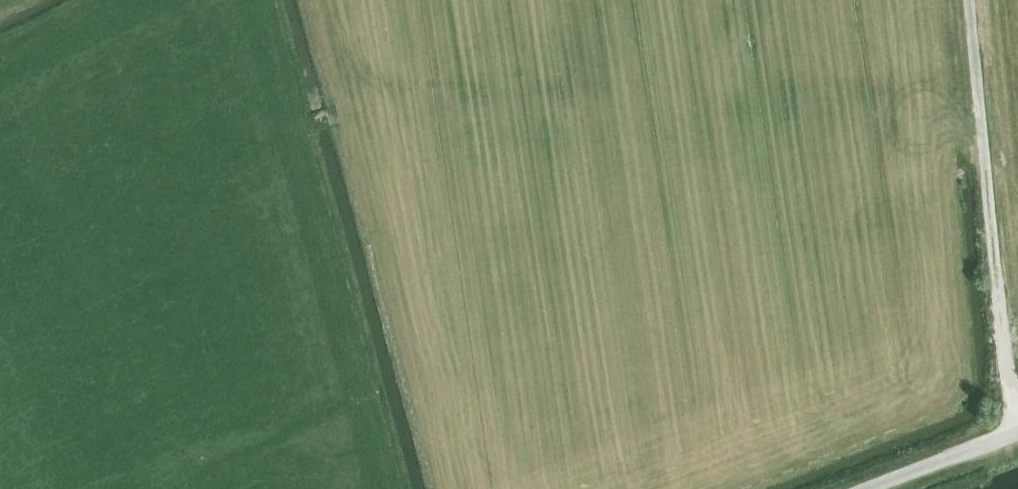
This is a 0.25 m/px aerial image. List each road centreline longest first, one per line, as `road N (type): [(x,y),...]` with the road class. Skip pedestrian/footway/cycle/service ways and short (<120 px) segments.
road 1 (track): [(970,0),(1006,368),(1017,417)]
road 2 (unclassified): [(868,488),(1017,432)]

